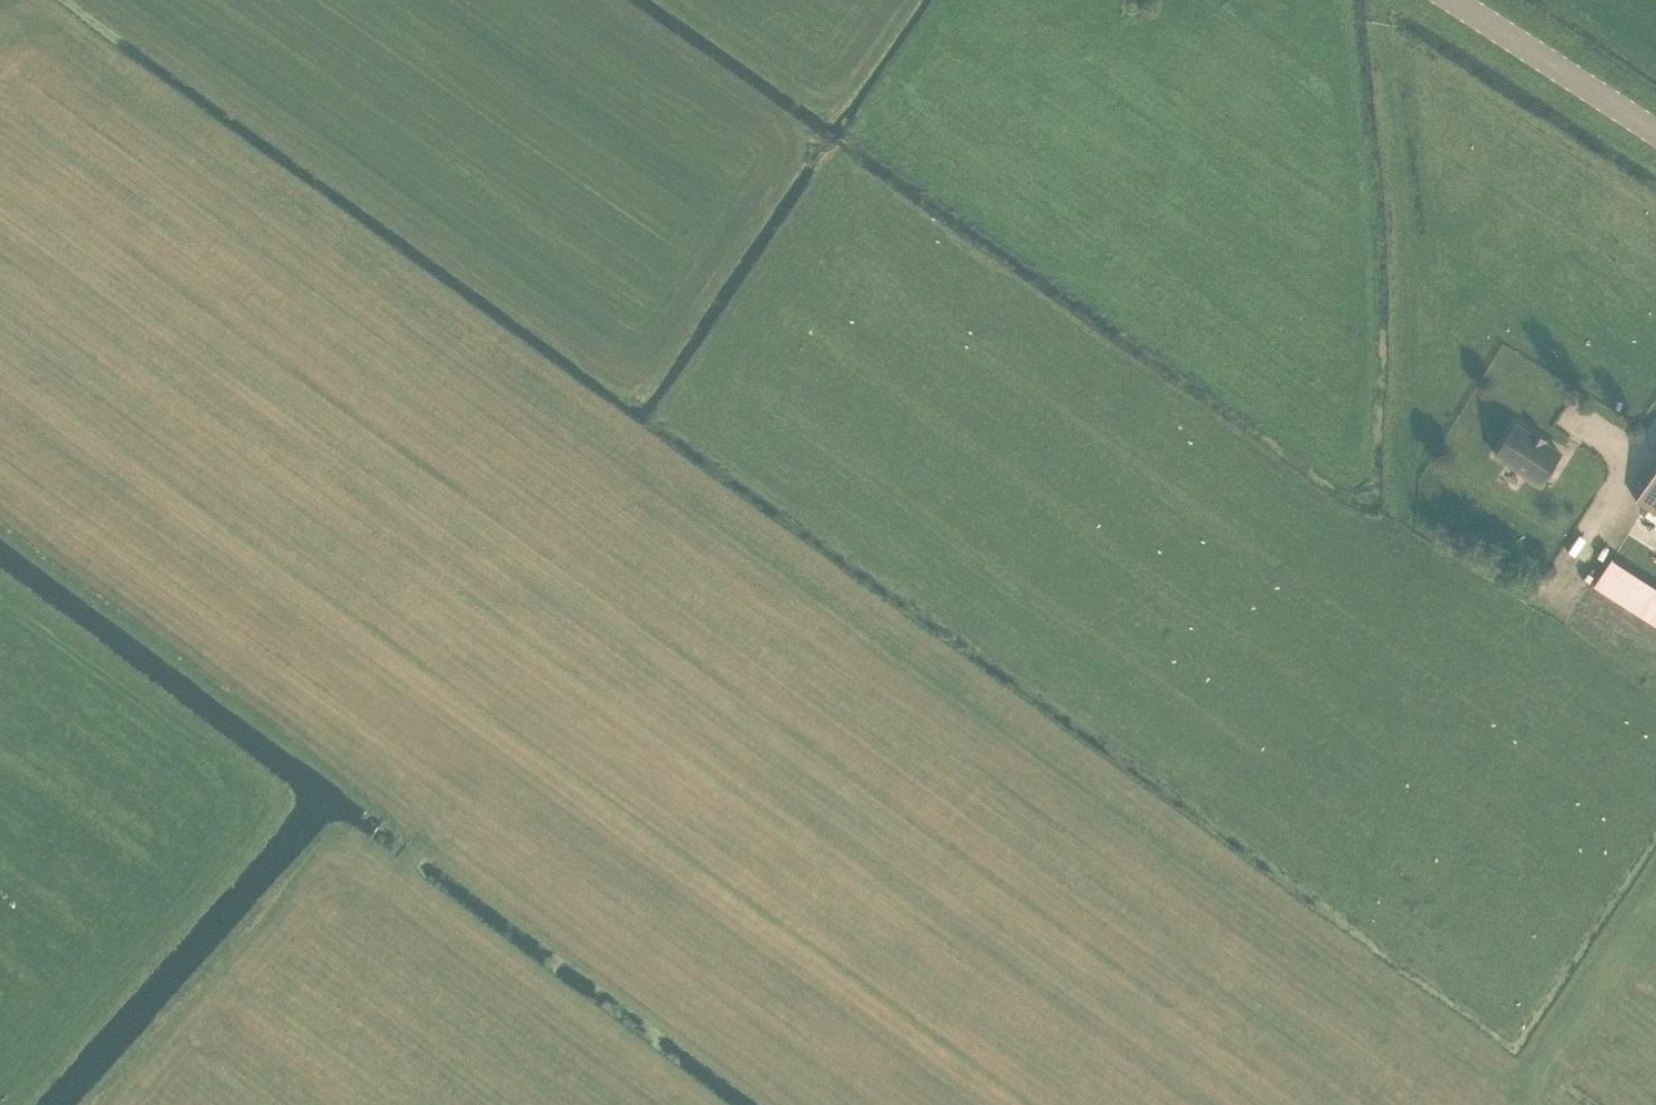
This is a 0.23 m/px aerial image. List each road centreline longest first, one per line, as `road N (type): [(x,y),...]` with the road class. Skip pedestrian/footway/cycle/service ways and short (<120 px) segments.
road 1 (tertiary): [(1655,136),(1453,0)]

